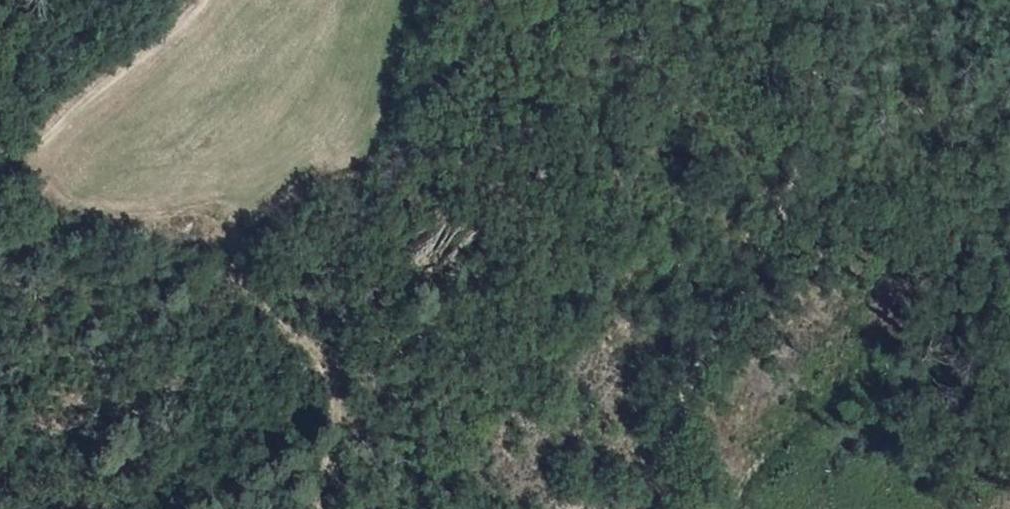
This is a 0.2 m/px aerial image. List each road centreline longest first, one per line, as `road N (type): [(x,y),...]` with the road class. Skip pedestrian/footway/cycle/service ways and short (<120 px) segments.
road 1 (track): [(855,0),(816,79),(793,187),(685,392),(645,508)]
road 2 (track): [(198,0),(32,150)]

